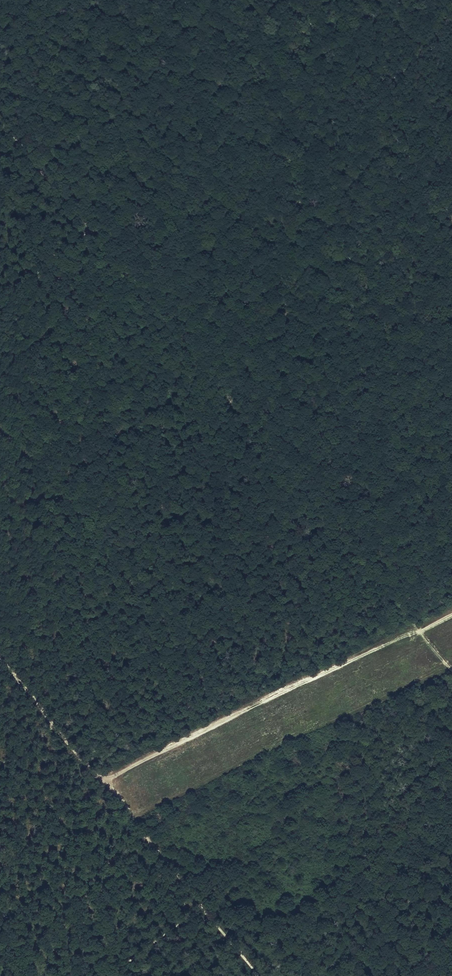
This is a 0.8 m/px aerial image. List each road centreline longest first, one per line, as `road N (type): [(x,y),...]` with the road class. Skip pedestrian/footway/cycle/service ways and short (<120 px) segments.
road 1 (track): [(451,615),(408,642),(381,645),(253,703),(106,781)]
road 2 (track): [(134,818),(451,670)]

